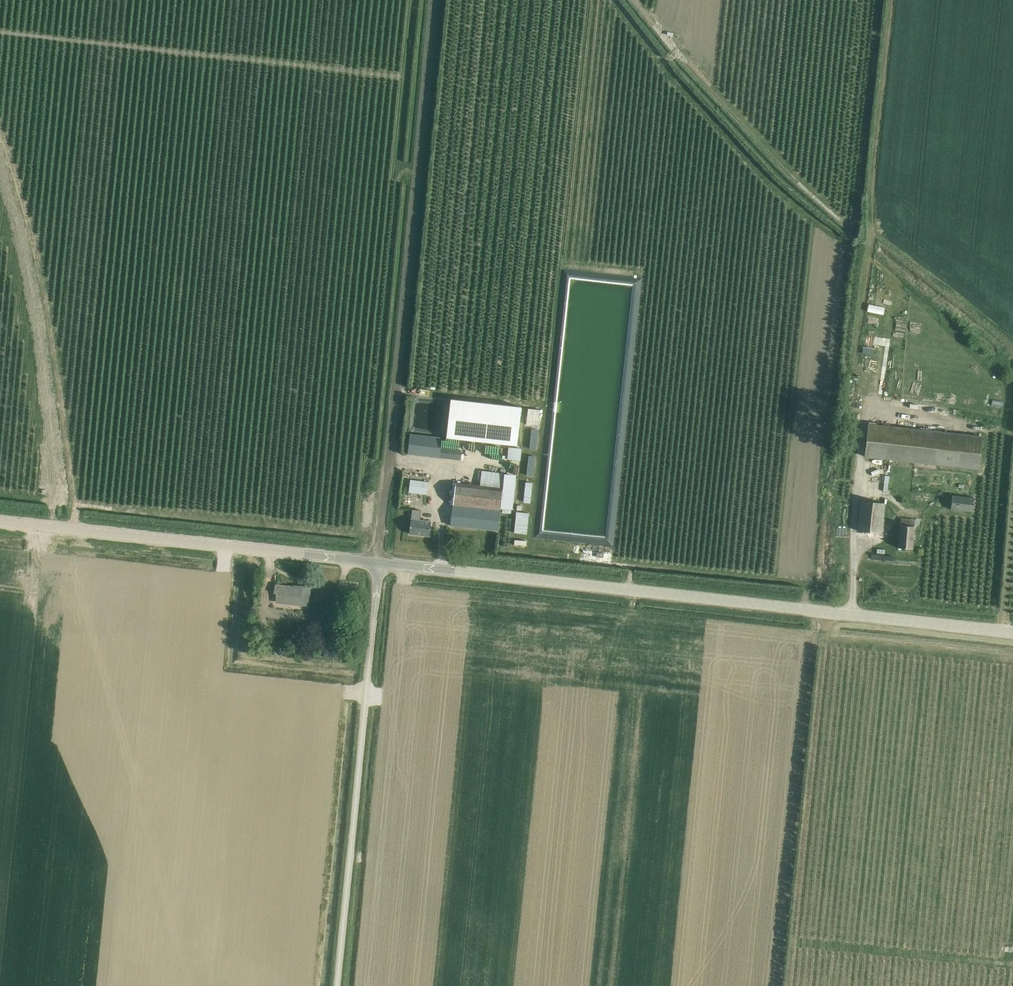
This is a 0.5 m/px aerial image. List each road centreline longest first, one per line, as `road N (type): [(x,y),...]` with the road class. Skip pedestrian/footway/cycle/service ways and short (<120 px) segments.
road 1 (tertiary): [(1012,633),(380,564)]
road 2 (unclassified): [(380,564),(433,0)]
road 3 (unclassified): [(336,985),(380,564)]
road 4 (track): [(0,32),(404,76)]
road 5 (tertiary): [(380,564),(0,522)]

